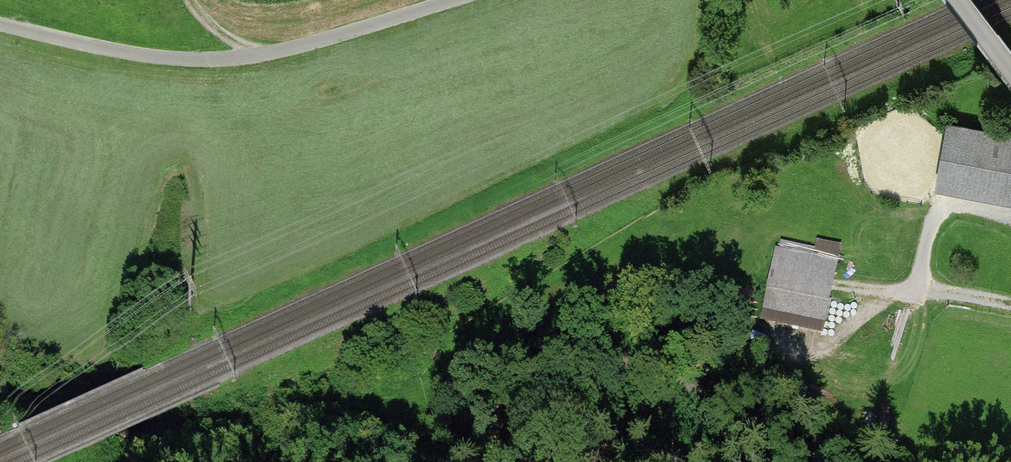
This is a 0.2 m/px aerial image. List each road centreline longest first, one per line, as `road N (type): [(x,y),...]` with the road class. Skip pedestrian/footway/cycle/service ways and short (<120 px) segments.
road 1 (residential): [(452,0),(237,58),(136,54),(0,26)]
road 2 (track): [(878,401),(937,213),(958,204),(1010,211)]
road 3 (track): [(841,284),(1010,300)]

